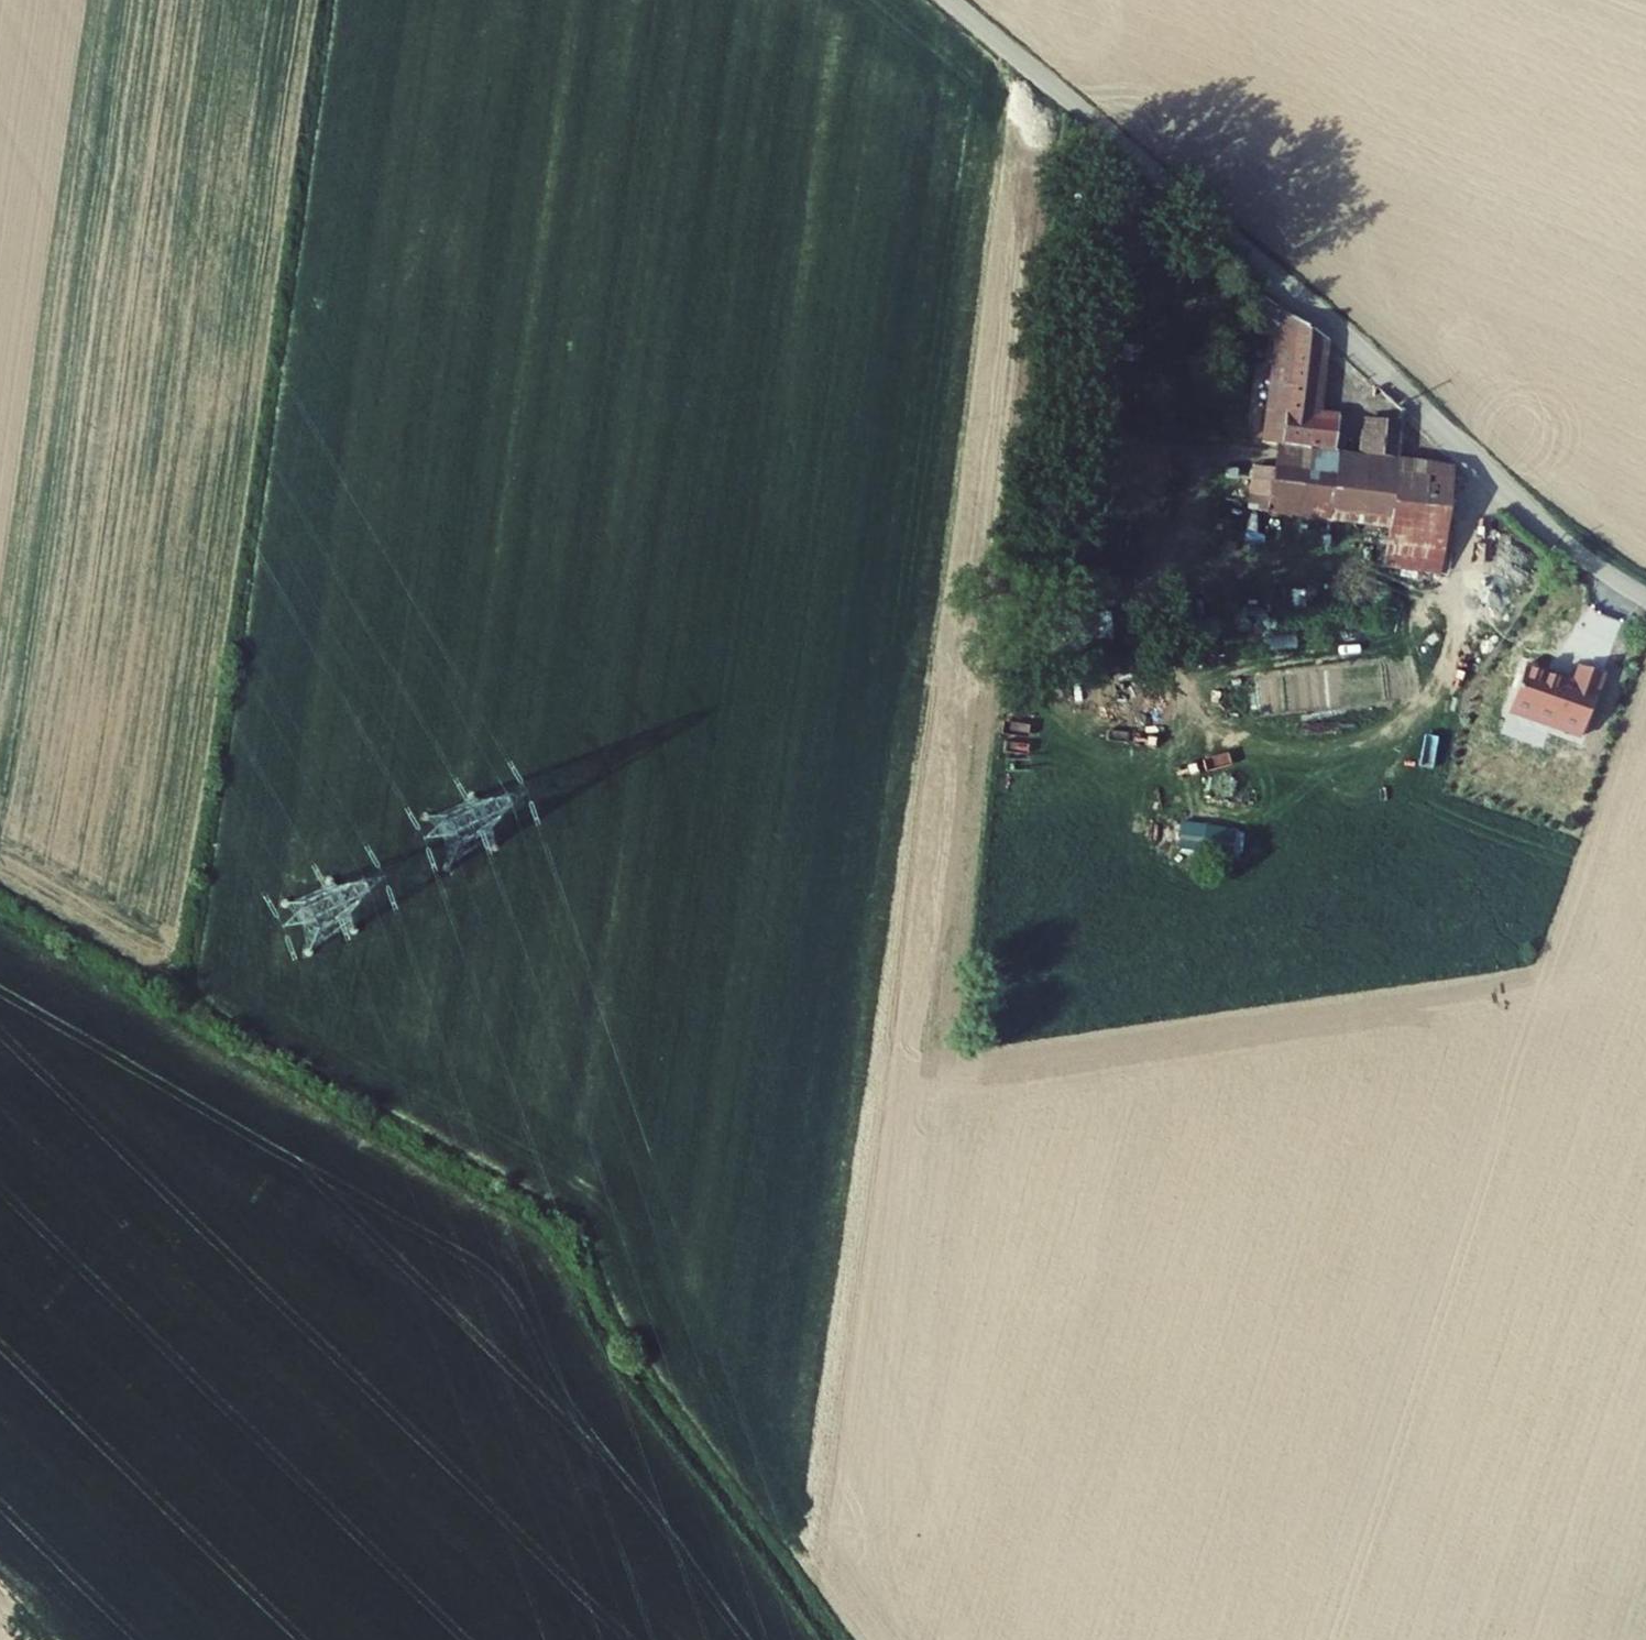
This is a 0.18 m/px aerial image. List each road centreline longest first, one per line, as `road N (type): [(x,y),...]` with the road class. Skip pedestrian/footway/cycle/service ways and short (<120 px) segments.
road 1 (unclassified): [(949,0),(1330,322),(1552,532),(1645,600)]

